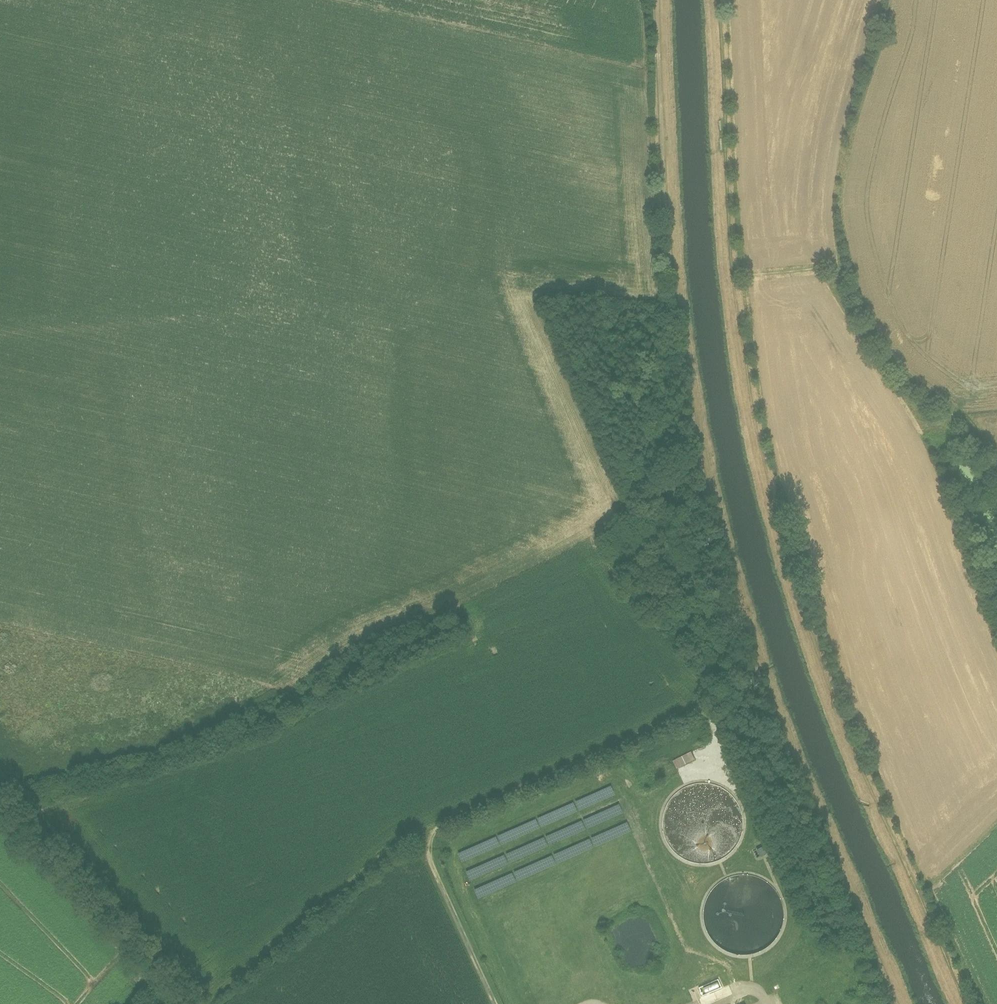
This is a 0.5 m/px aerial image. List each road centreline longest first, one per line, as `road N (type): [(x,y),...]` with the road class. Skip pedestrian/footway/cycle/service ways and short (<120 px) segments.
road 1 (track): [(428,840),(410,837),(198,1003)]
road 2 (track): [(140,960),(0,814)]
road 3 (track): [(494,1003),(427,845)]

